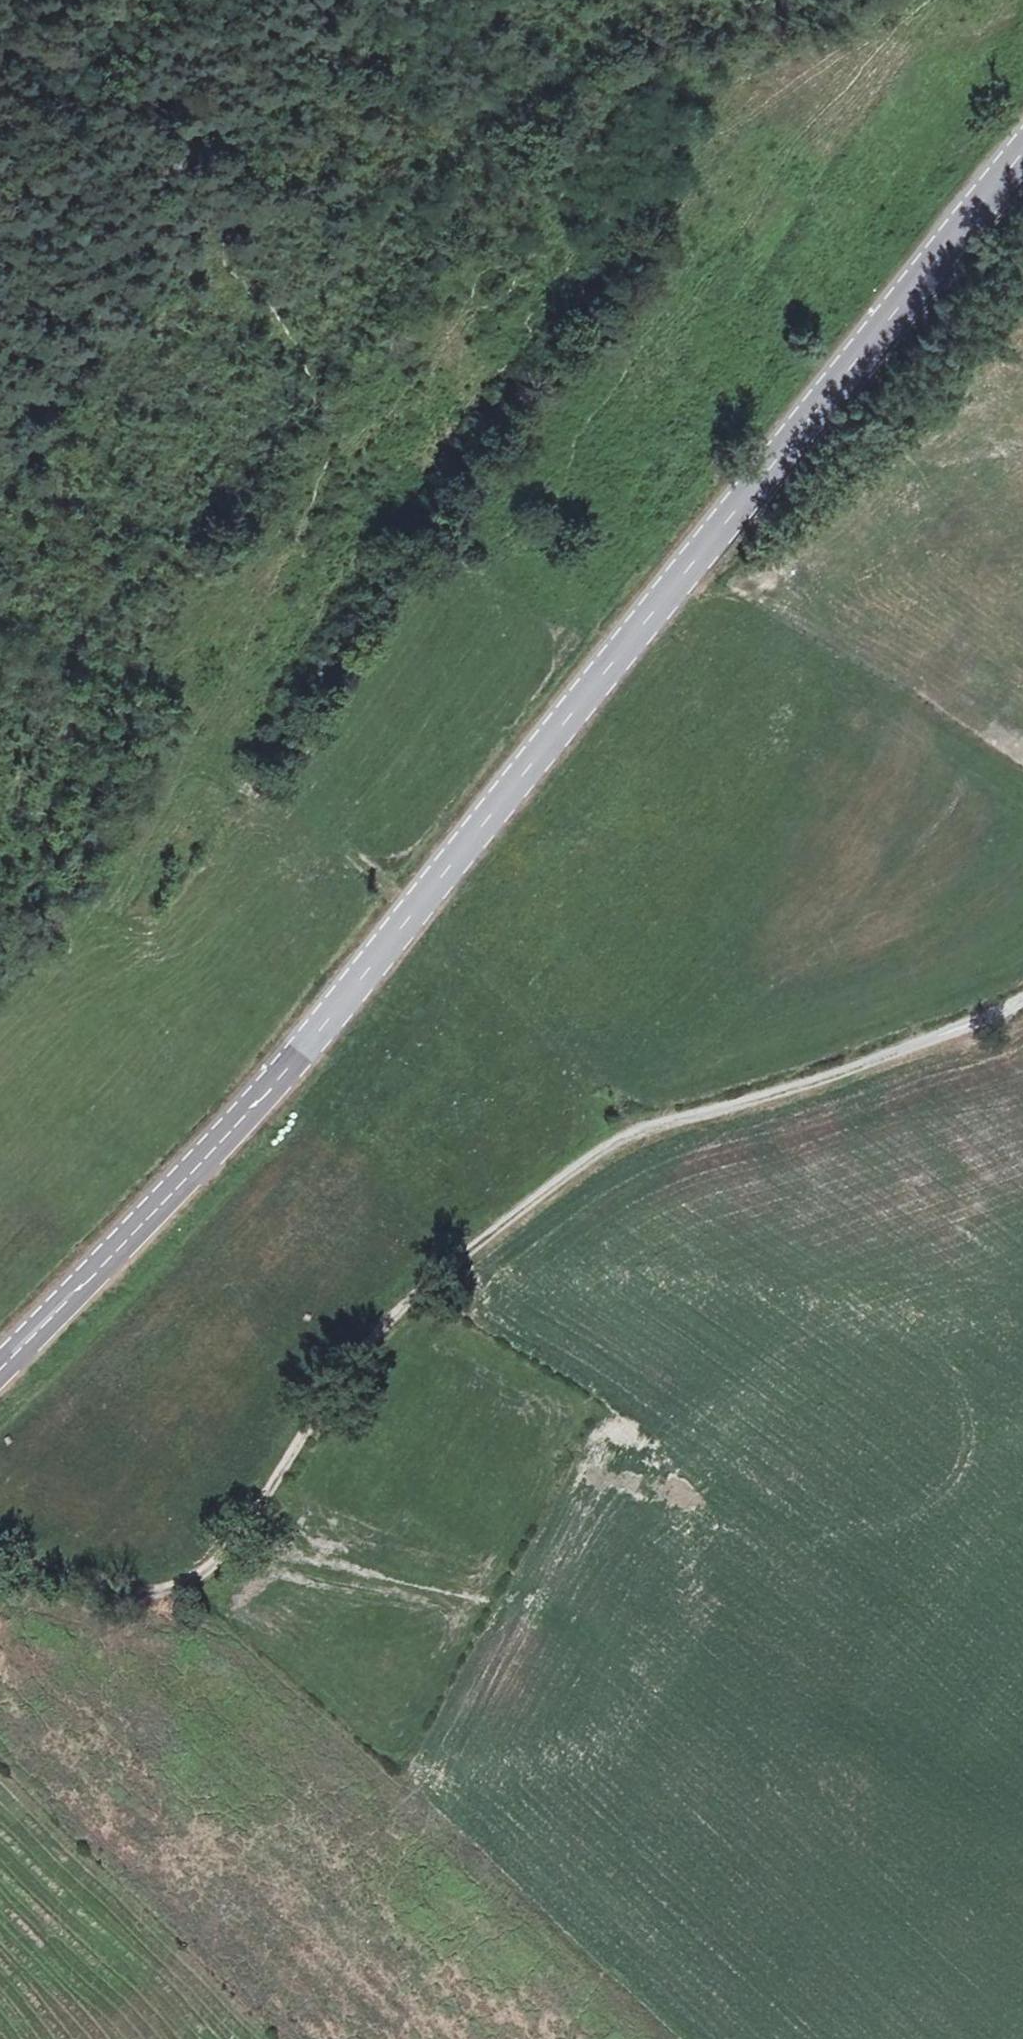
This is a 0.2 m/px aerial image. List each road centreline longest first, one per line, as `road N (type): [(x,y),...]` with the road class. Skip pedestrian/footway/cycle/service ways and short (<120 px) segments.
road 1 (secondary): [(1022,155),(300,1055),(0,1369)]
road 2 (track): [(0,1560),(12,1554),(150,1592),(190,1584),(237,1547),(392,1309),(488,1228),(626,1134),(843,1075),(1022,997)]

